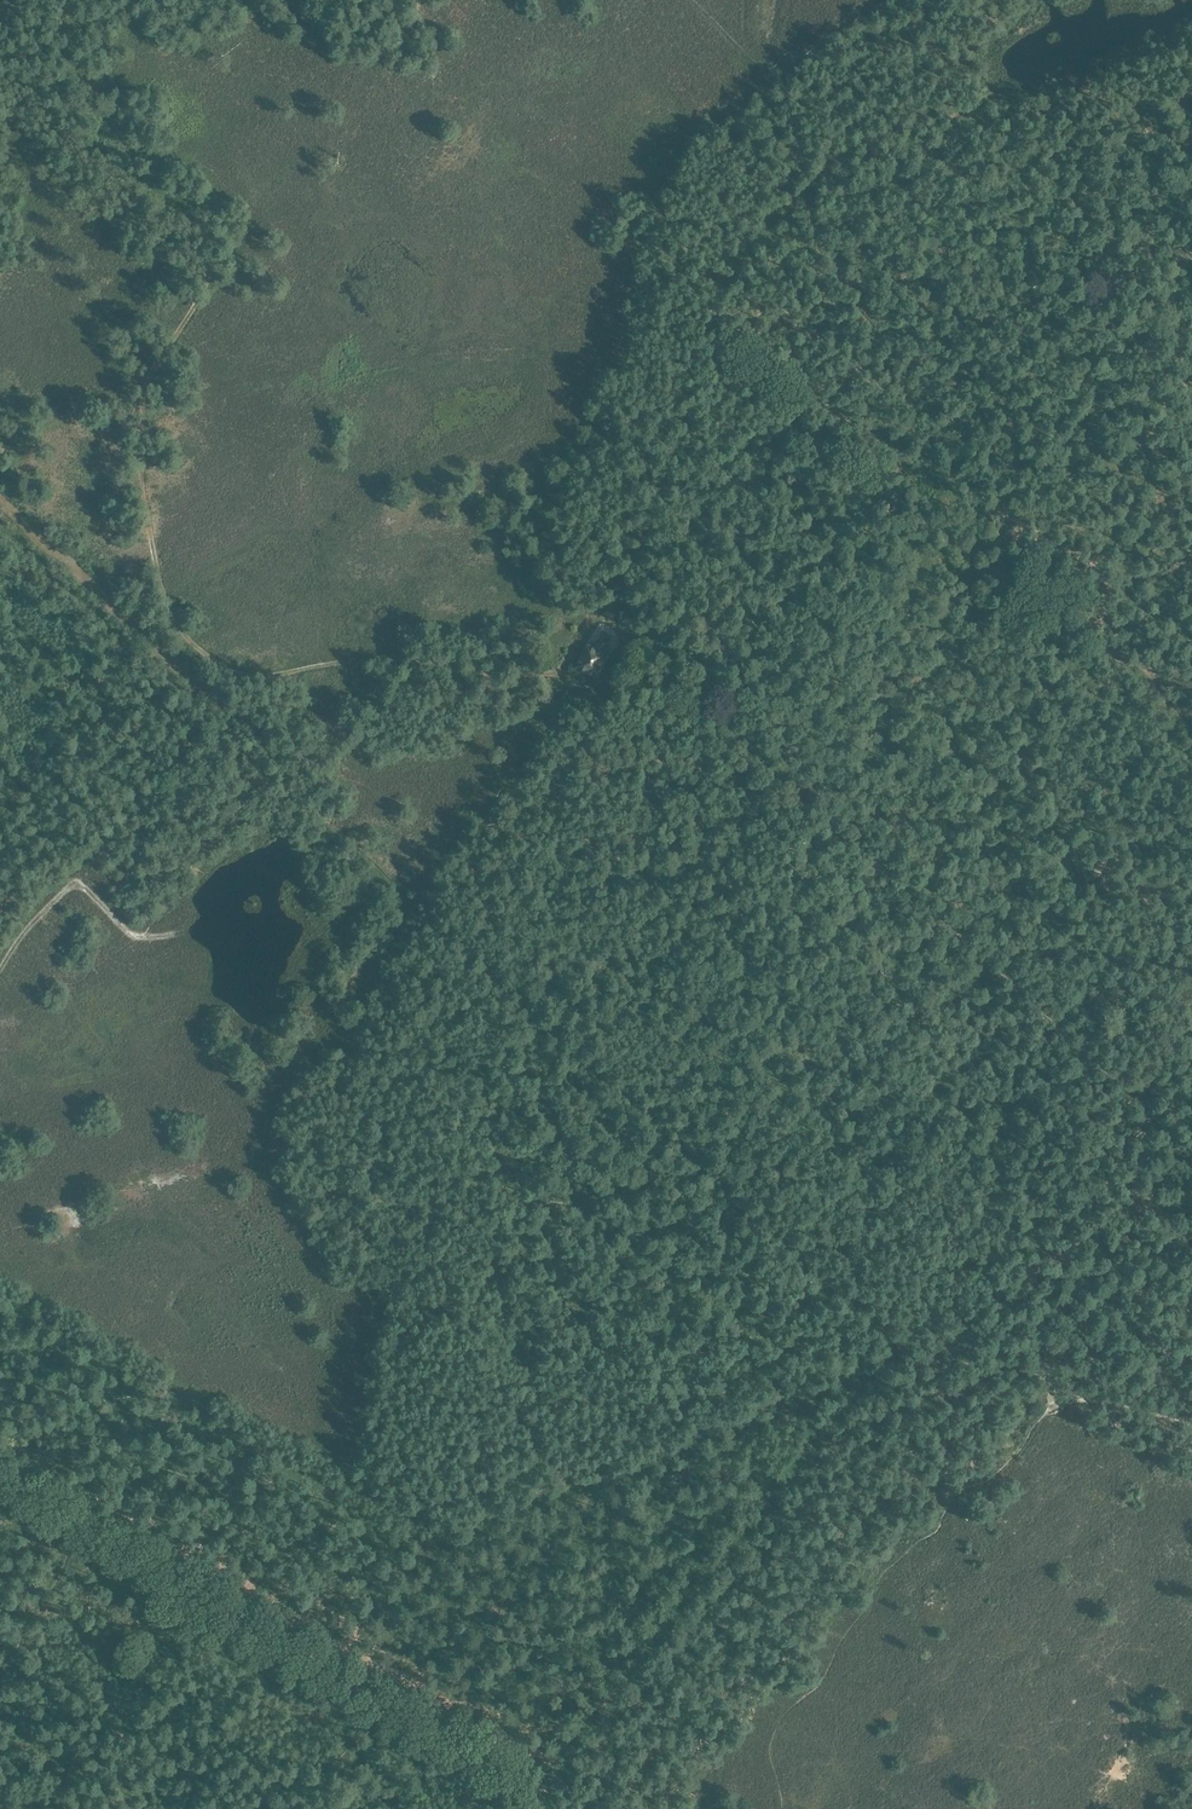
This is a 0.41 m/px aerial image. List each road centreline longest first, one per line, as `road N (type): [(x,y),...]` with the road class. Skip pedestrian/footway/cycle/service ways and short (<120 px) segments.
road 1 (track): [(1134,1085),(627,639),(600,628),(562,667),(376,650),(250,668),(199,642),(165,590),(150,529),(140,403),(154,366),(203,294),(207,259),(0,75)]
road 2 (track): [(456,1741),(0,1474)]
road 3 (track): [(0,972),(67,890),(84,887),(128,931),(143,936)]
road 4 (track): [(115,634),(0,784)]
road 5 (track): [(0,527),(115,634)]

